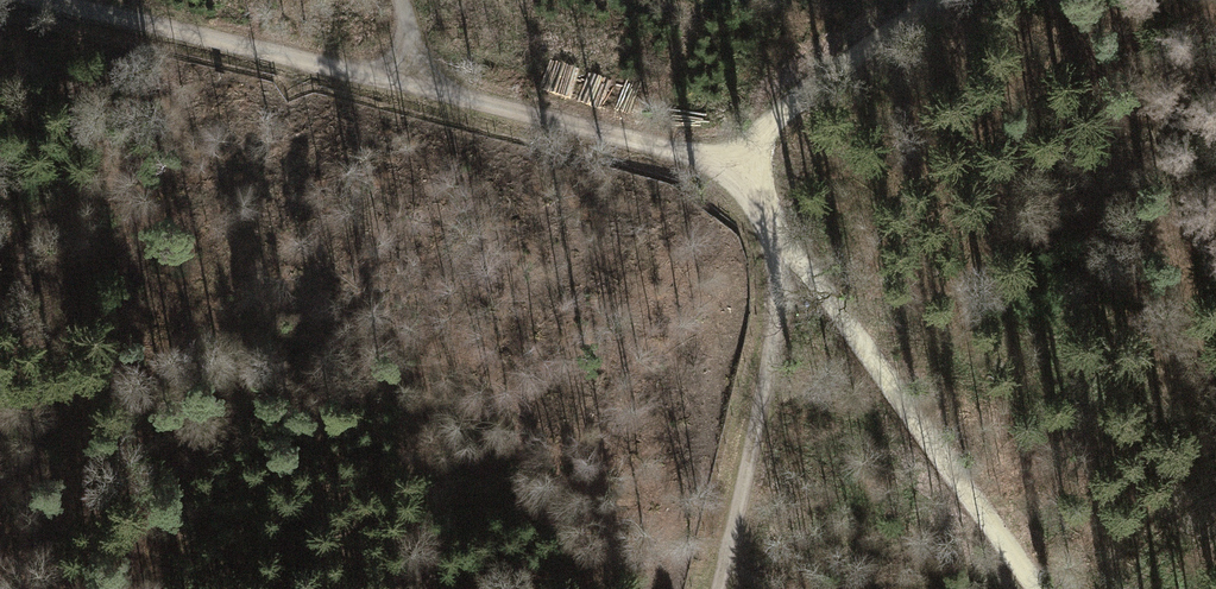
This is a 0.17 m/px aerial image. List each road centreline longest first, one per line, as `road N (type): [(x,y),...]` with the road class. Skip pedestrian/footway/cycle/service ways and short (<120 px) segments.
road 1 (track): [(932,0),(781,110),(736,165),(433,85)]
road 2 (track): [(1025,588),(781,270),(736,165)]
road 3 (track): [(53,0),(433,85)]
road 4 (track): [(781,270),(716,588)]

